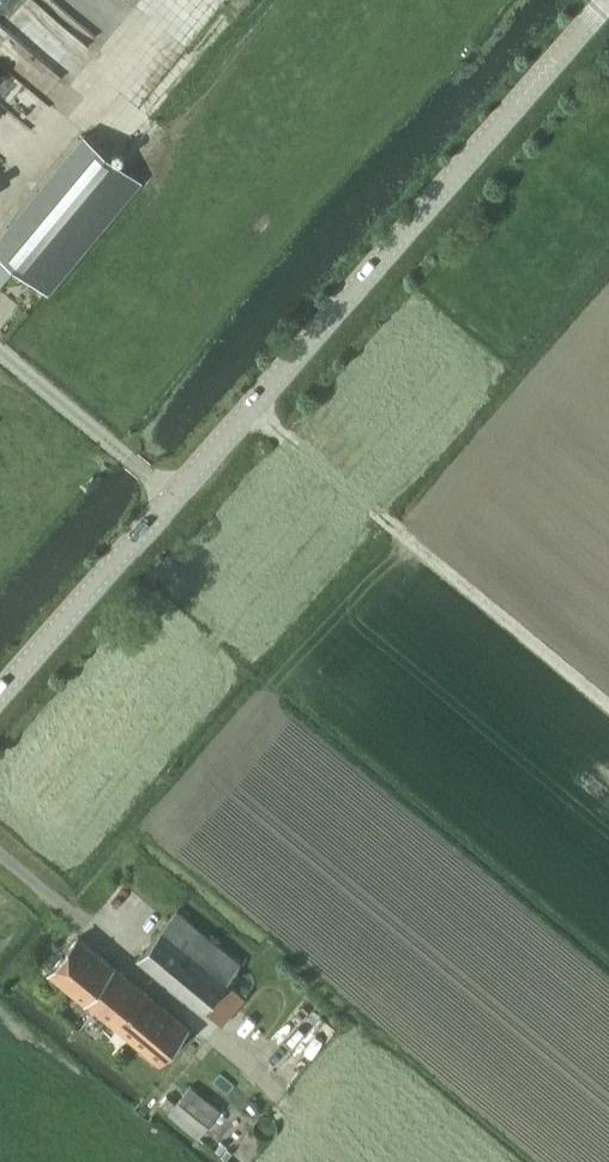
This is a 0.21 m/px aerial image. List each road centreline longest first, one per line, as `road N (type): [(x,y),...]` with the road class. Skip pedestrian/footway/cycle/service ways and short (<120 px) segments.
road 1 (tertiary): [(0,694),(607,0)]
road 2 (track): [(608,700),(253,402)]

